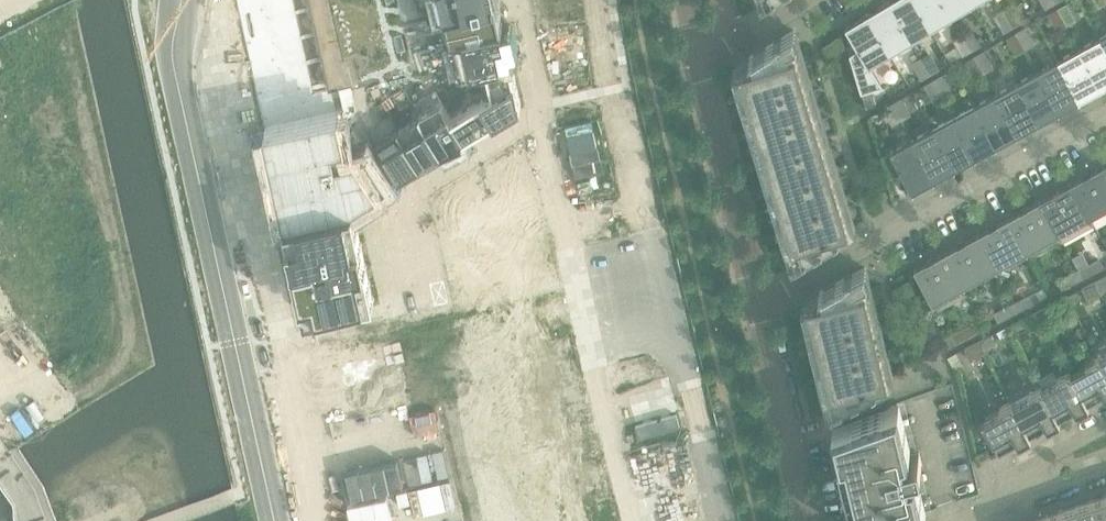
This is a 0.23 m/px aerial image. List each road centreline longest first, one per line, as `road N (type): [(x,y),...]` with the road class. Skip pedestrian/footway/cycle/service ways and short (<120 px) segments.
road 1 (residential): [(512,0),(638,520)]
road 2 (track): [(0,59),(56,45),(128,362),(0,438)]
road 3 (tertiary): [(273,520),(177,94),(177,0)]
road 4 (residential): [(757,301),(1105,112)]
road 5 (residential): [(698,58),(757,301)]
road 6 (residential): [(757,301),(811,520)]

